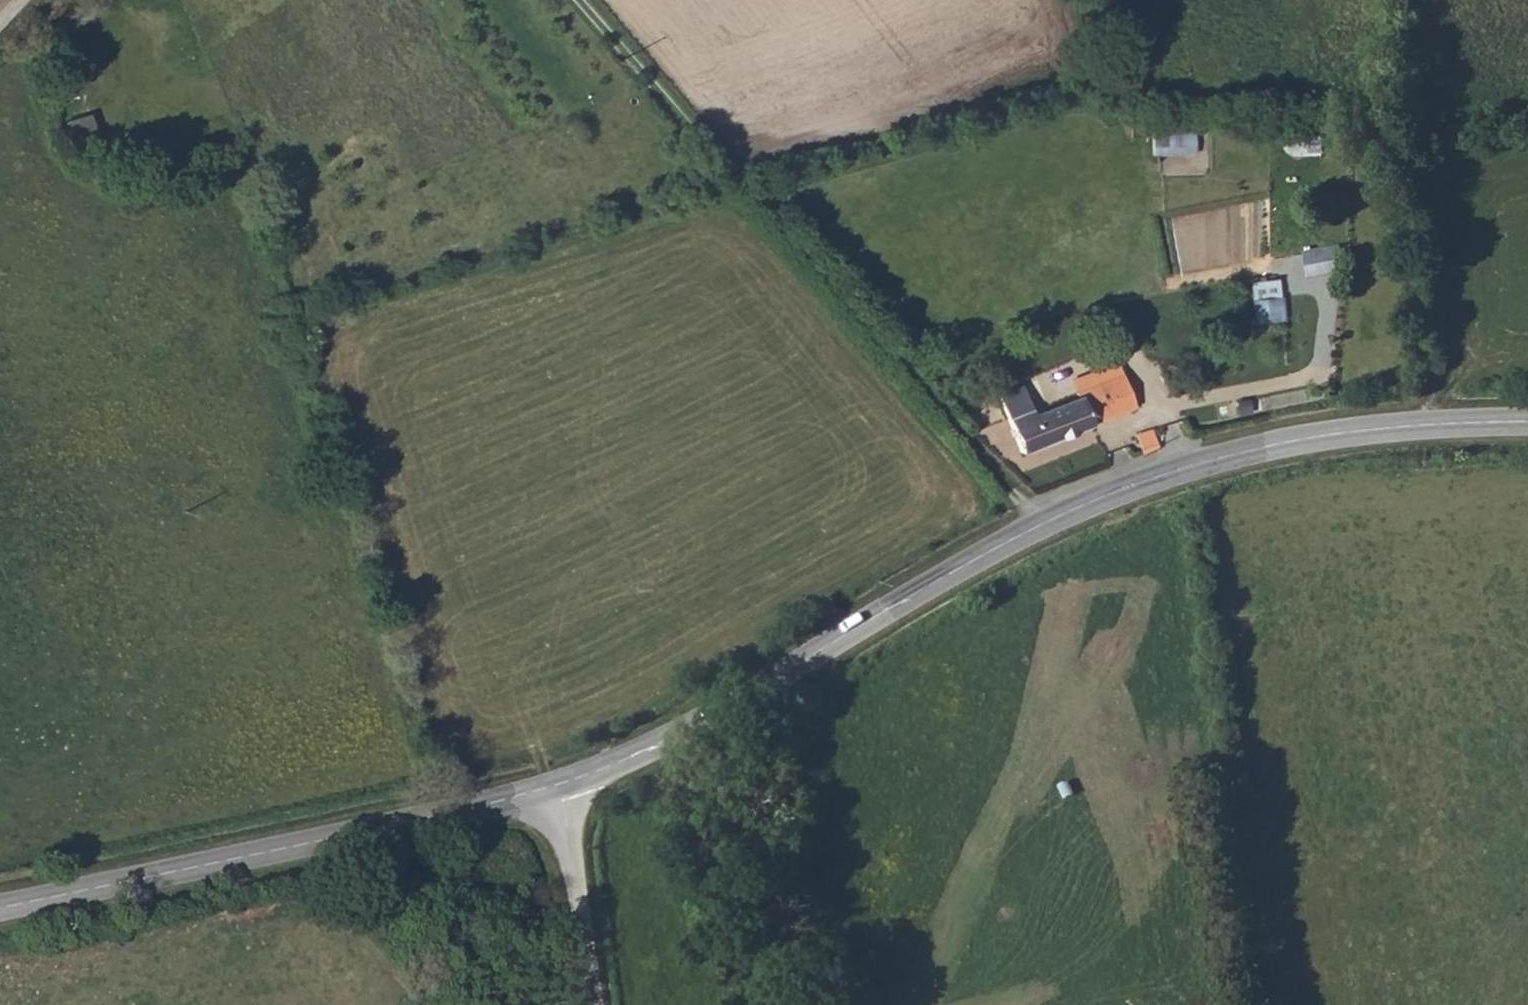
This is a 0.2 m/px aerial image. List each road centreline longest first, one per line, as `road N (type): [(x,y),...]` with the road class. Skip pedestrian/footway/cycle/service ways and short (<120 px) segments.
road 1 (tertiary): [(555,784),(704,719),(984,553),(1133,483),(1294,440),(1527,421)]
road 2 (track): [(1044,521),(894,378),(583,0)]
road 3 (tertiary): [(0,906),(555,784)]
road 4 (track): [(1432,424),(1424,0)]
road 5 (unclassified): [(555,784),(600,1004)]

